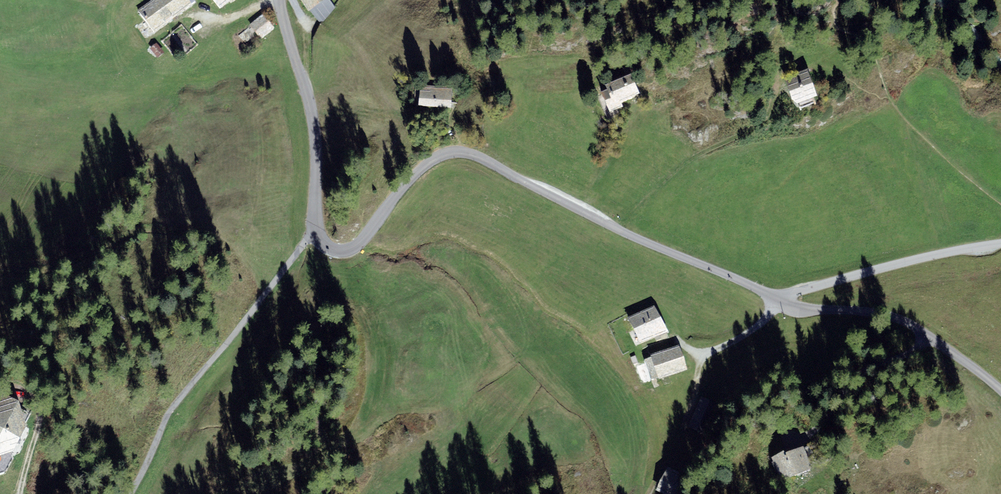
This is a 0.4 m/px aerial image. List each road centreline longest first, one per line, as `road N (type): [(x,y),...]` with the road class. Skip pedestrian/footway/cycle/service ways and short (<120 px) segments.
road 1 (unclassified): [(781,301),(464,152),(432,161),(354,246),(326,244),(316,228),(311,102),(280,0)]
road 2 (unclassified): [(1000,391),(902,320),(781,301)]
road 3 (residential): [(781,301),(849,277),(1000,244)]
road 4 (track): [(617,229),(694,156),(763,124),(778,90)]
road 5 (track): [(649,493),(685,424),(699,353)]

